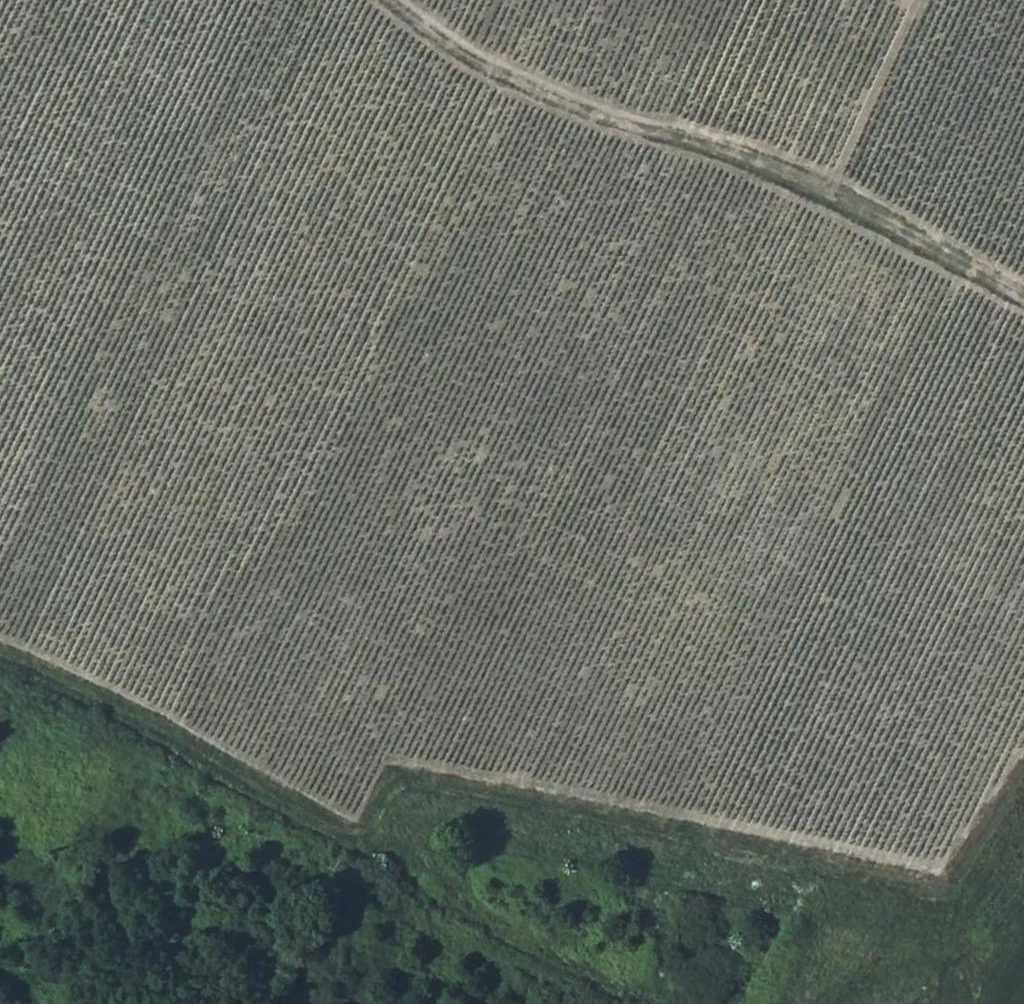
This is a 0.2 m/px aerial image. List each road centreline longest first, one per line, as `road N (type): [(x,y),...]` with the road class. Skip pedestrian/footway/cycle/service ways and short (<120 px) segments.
road 1 (track): [(390,0),(439,38),(546,94),(764,168),(1023,299)]

